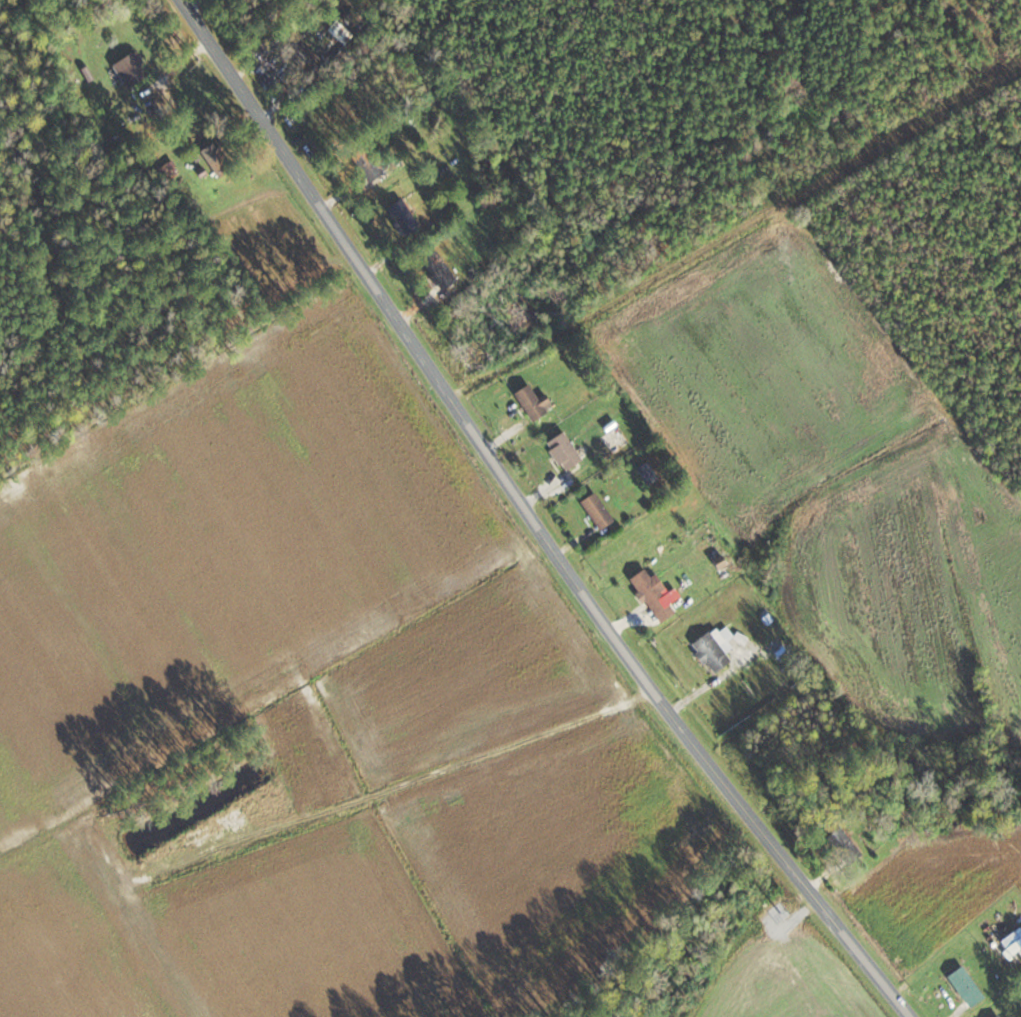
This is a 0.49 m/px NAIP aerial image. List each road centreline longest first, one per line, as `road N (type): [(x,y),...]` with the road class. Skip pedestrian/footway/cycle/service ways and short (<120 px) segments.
road 1 (residential): [(912,1016),(585,593),(178,0)]
road 2 (residential): [(451,395),(1020,67)]

